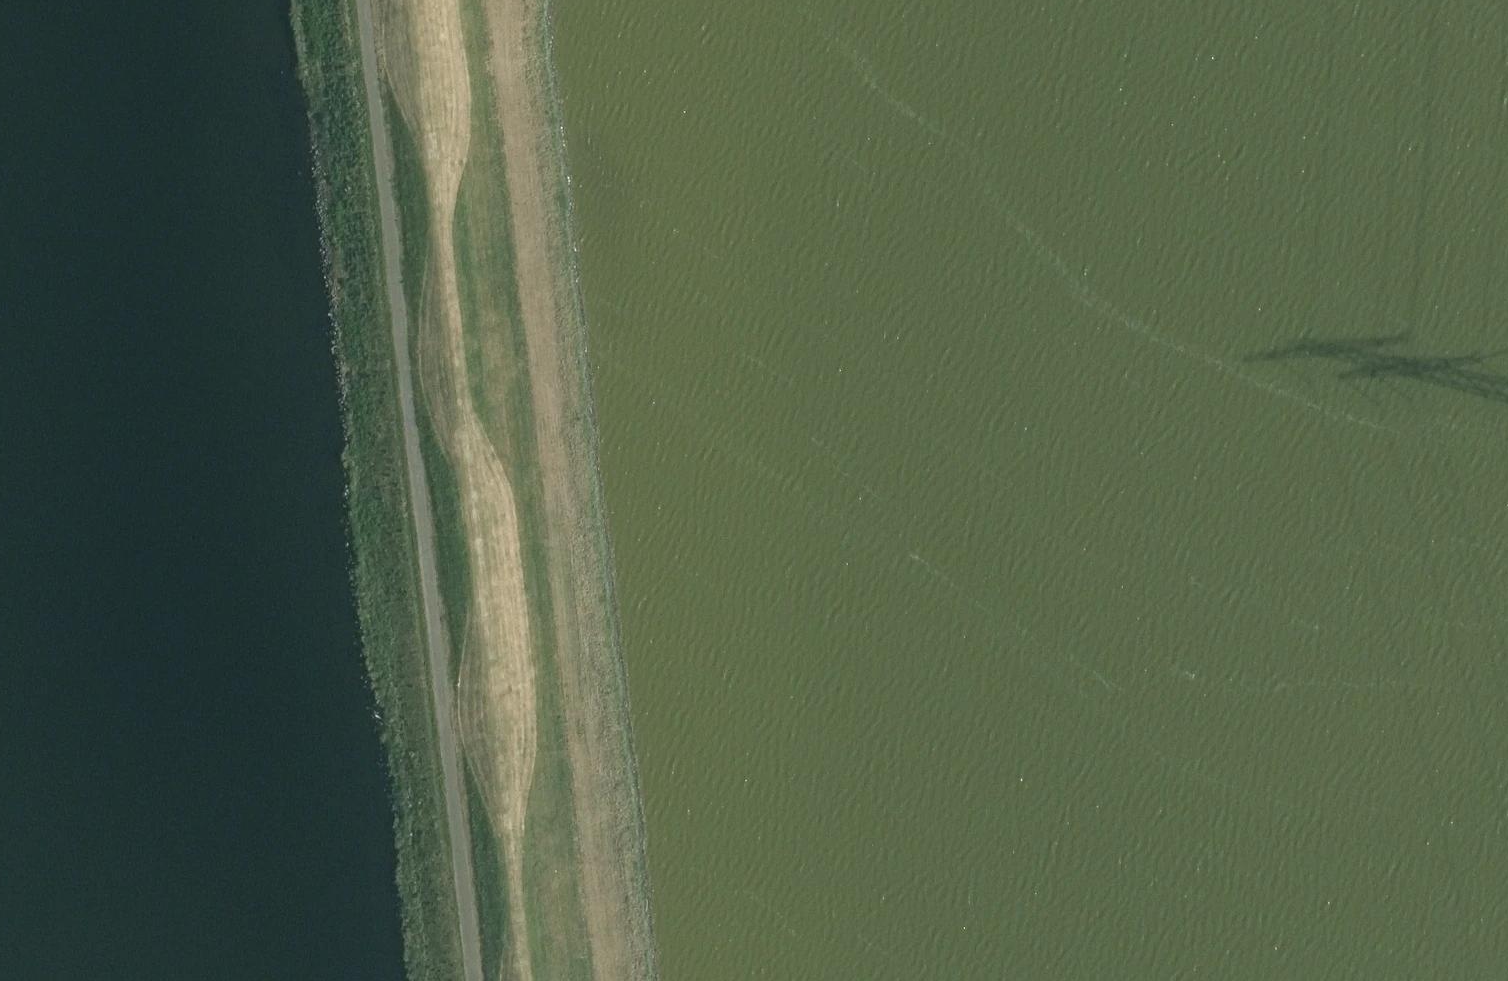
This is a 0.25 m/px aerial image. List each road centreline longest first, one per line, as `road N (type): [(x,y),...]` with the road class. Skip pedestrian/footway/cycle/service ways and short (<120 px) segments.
road 1 (unclassified): [(476,980),(367,0)]

